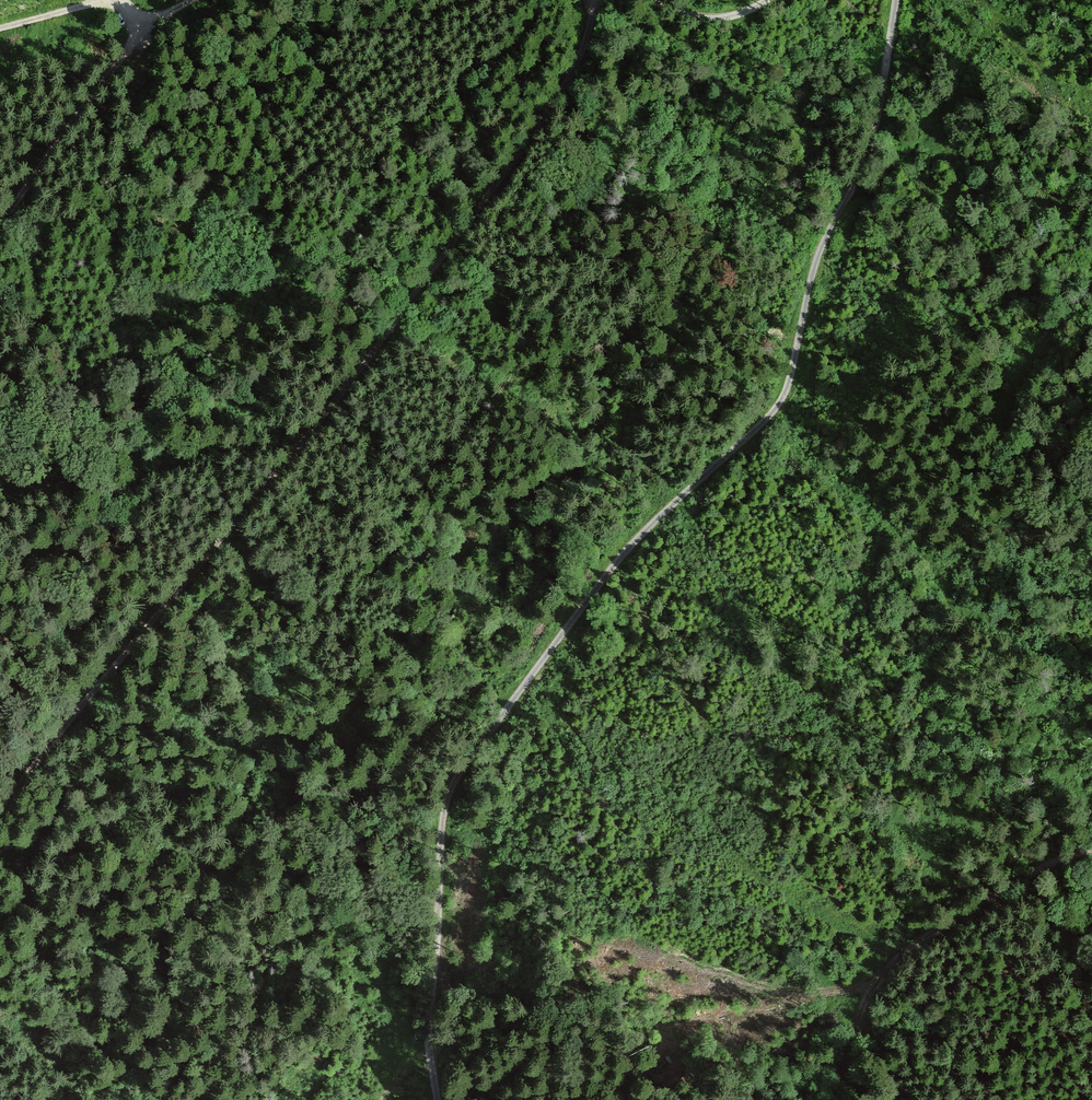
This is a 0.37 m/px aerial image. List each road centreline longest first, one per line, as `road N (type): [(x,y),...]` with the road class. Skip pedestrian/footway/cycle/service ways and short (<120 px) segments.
road 1 (track): [(435,1099),(428,1028),(448,795),(610,570),(784,397),(822,242),(878,115),(896,0)]
road 2 (track): [(0,817),(66,720),(356,373),(562,91),(597,0)]
road 3 (track): [(1091,291),(1036,350),(954,576),(953,596),(962,605),(1075,671)]
road 4 (track): [(1091,848),(1045,865),(907,951),(863,1011),(843,1099)]
road 5 (track): [(141,27),(0,219)]
road 6 (unclassified): [(650,0),(724,16),(768,0)]

